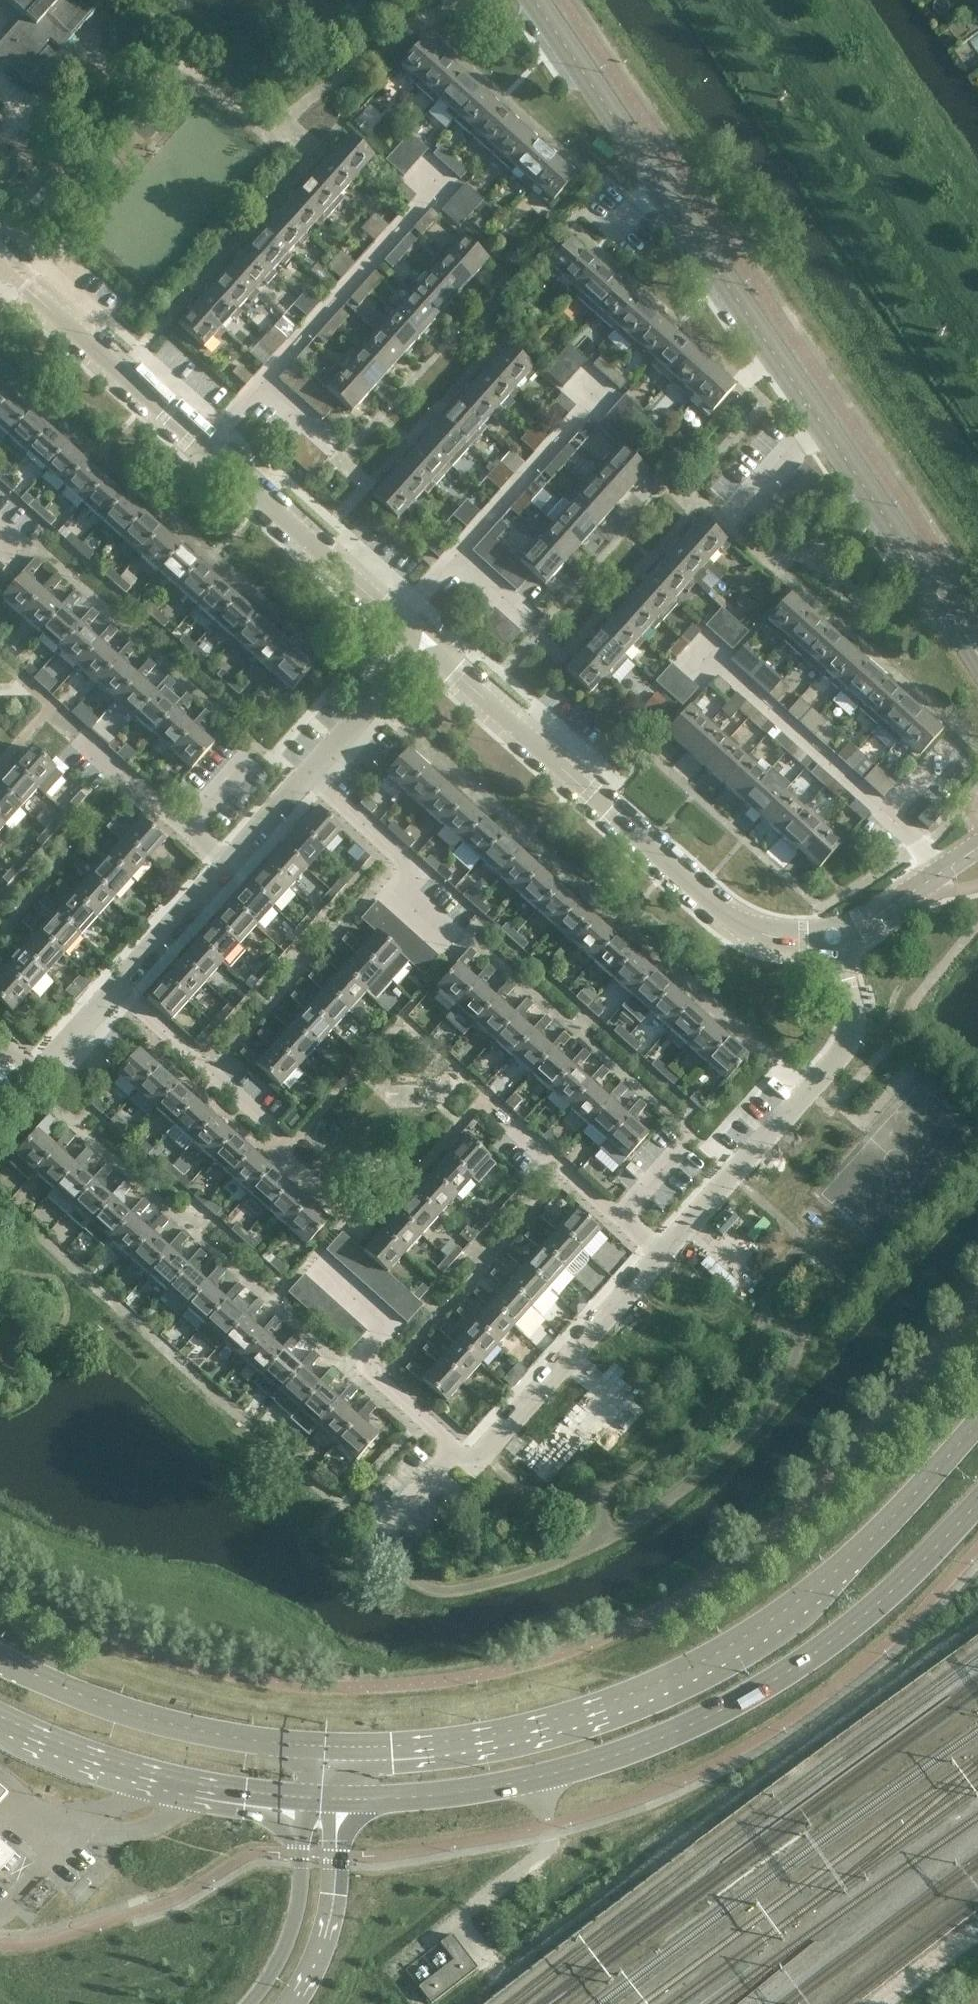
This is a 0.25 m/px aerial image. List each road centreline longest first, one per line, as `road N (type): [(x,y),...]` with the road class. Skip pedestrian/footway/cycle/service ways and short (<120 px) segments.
road 1 (tertiary): [(977,655),(778,347),(537,0)]
road 2 (secondary): [(977,1428),(858,1557),(775,1621),(704,1662),(590,1711),(486,1737),(327,1746)]
road 3 (secondary): [(341,1800),(453,1795),(561,1777),(646,1751),(740,1705),(830,1647),(902,1590),(977,1507)]
road 4 (residential): [(428,643),(721,911),(768,937),(835,939)]
road 5 (secondary): [(327,1746),(170,1727),(44,1683),(0,1658)]
road 6 (secondary): [(0,1717),(163,1777),(304,1798)]
road 7 (residential): [(665,1257),(847,1042),(852,1010)]
road 8 (residential): [(460,1448),(480,1464),(665,1257)]
road 9 (residential): [(263,388),(449,175)]
road 10 (residential): [(0,261),(206,449)]
road 11 (residential): [(206,449),(401,620)]
road 12 (residential): [(318,1267),(388,1328),(369,1350),(372,1367),(460,1448)]
road 13 (residential): [(305,777),(419,875),(397,899),(454,947)]
road 14 (residential): [(893,824),(702,656)]
road 15 (residential): [(457,561),(602,390)]
road 16 (secondary): [(304,1798),(296,1919),(251,2003)]
road 17 (secondary): [(292,2003),(334,1896),(341,1800)]
road 18 (residential): [(112,994),(269,1133)]
road 19 (residential): [(305,777),(428,643)]
road 20 (residential): [(112,994),(225,864)]
road 21 (residential): [(0,1038),(39,1075),(112,994)]
road 22 (residential): [(622,1222),(511,1123)]
road 23 (residential): [(187,832),(78,737)]
road 24 (residential): [(835,939),(945,869)]

